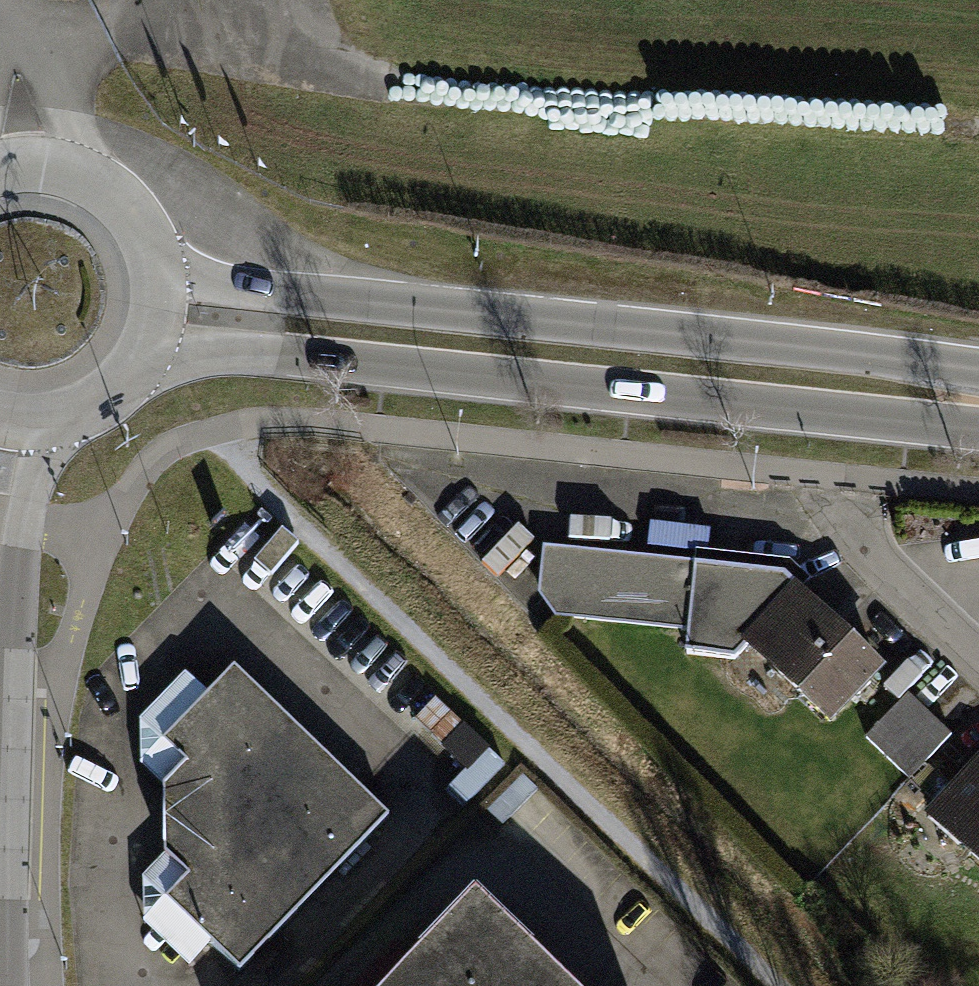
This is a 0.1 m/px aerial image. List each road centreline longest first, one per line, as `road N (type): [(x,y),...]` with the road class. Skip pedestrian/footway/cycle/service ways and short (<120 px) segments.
road 1 (secondary): [(135,364),(205,349),(282,354),(803,411),(978,423)]
road 2 (secondary): [(978,376),(918,361),(207,285),(155,265)]
road 3 (track): [(216,429),(276,506),(774,985)]
road 4 (secondary): [(155,265),(140,227),(91,179),(54,166),(0,168)]
road 5 (residential): [(978,657),(853,537)]
road 6 (secondary): [(8,419),(60,417),(108,394),(135,364)]

